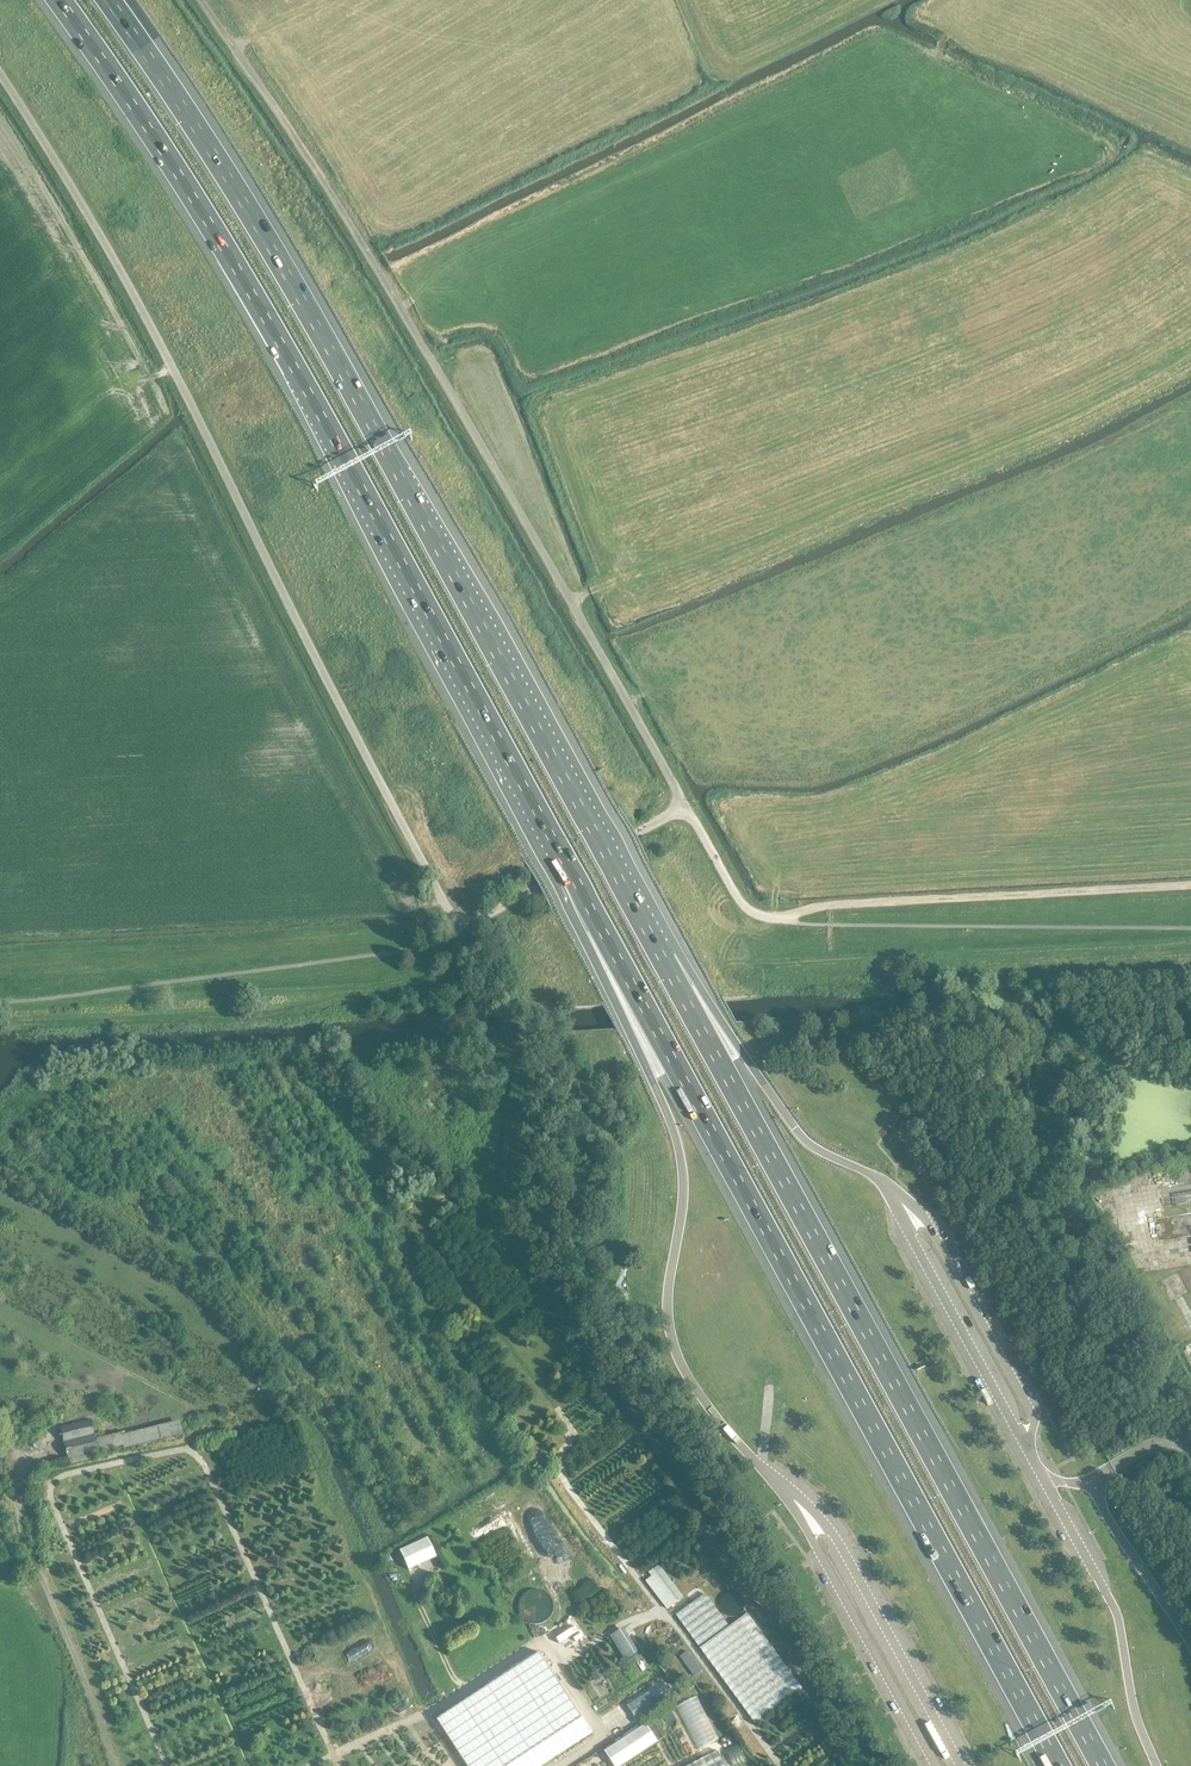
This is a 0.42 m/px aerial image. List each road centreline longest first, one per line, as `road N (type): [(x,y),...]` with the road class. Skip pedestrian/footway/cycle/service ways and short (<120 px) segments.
road 1 (motorway): [(663,958),(264,233),(108,0)]
road 2 (motorway): [(59,0),(161,144),(302,379),(576,880)]
road 3 (motorway): [(576,880),(1058,1765)]
road 4 (unclassified): [(461,931),(174,369),(0,75)]
road 5 (motorway): [(1103,1765),(663,958)]
road 6 (motorway): [(576,880),(681,1159),(683,1208),(668,1294),(676,1352),(756,1462)]
road 7 (track): [(781,921),(827,906),(1190,887)]
road 8 (motorway): [(869,1173),(804,1139),(663,958)]
road 9 (unclassified): [(781,921),(740,902),(686,809),(638,833)]
road 10 (unclassified): [(461,931),(638,833)]

